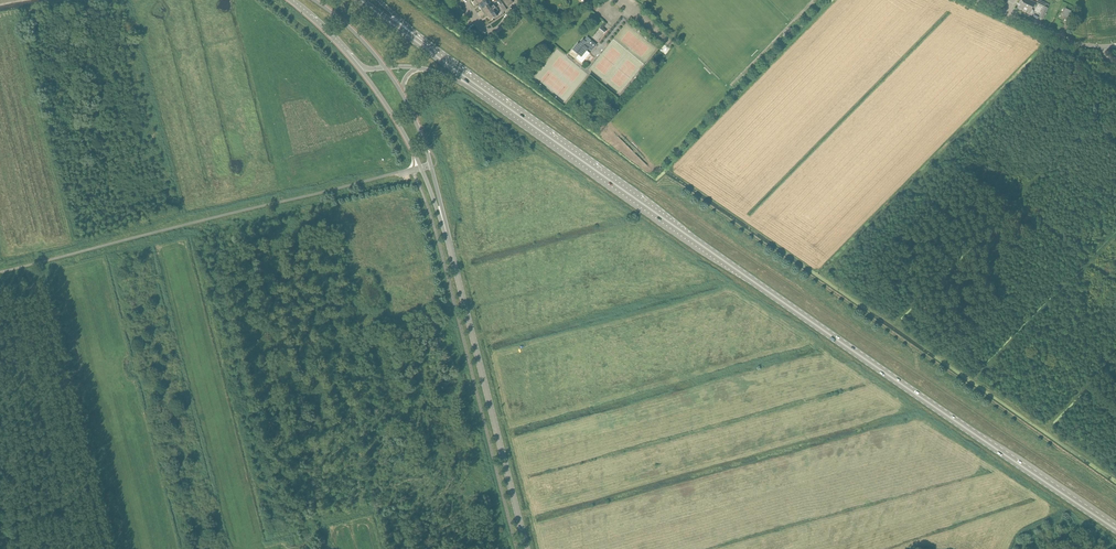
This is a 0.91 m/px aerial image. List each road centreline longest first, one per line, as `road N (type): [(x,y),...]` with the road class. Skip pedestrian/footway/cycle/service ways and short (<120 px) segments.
road 1 (primary): [(1115,529),(485,91)]
road 2 (tertiary): [(527,548),(444,222)]
road 3 (tertiary): [(362,69),(412,145),(444,222)]
road 4 (tertiary): [(444,222),(427,153),(402,93)]

